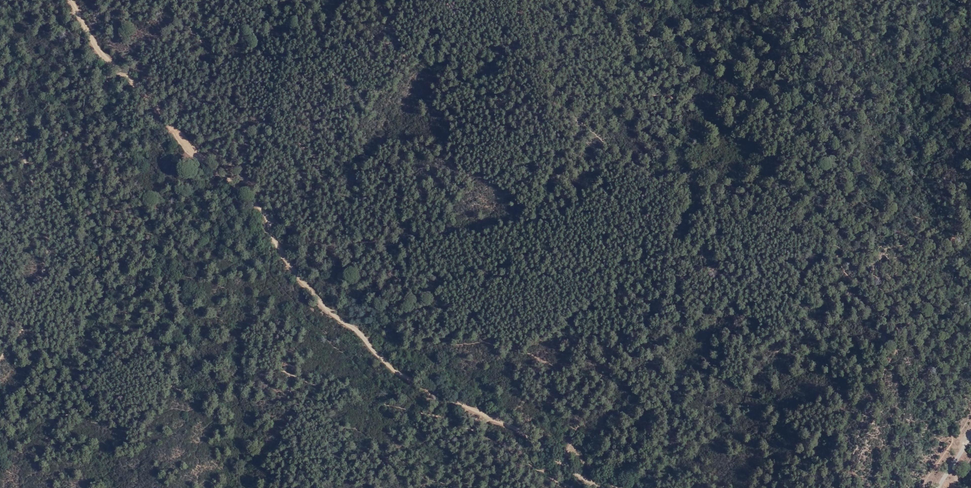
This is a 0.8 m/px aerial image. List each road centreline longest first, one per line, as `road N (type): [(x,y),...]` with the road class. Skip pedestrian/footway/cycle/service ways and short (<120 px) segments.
road 1 (track): [(70,0),(105,58),(141,88),(190,151),(266,216),(286,258),(347,325),(402,373),(507,423),(598,487)]

